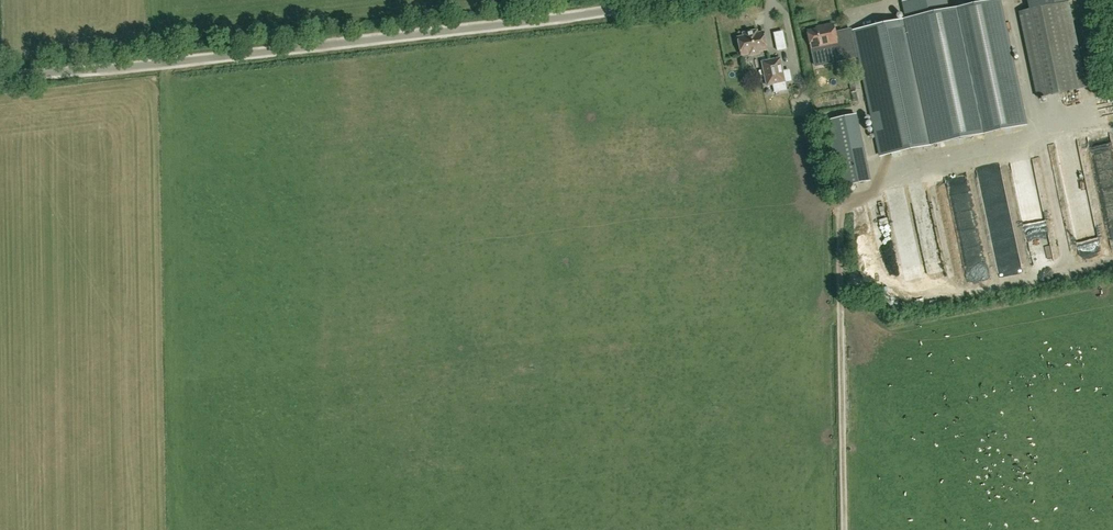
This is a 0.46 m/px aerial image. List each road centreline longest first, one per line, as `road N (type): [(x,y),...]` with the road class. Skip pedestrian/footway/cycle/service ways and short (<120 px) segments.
road 1 (unclassified): [(0,80),(675,0)]

